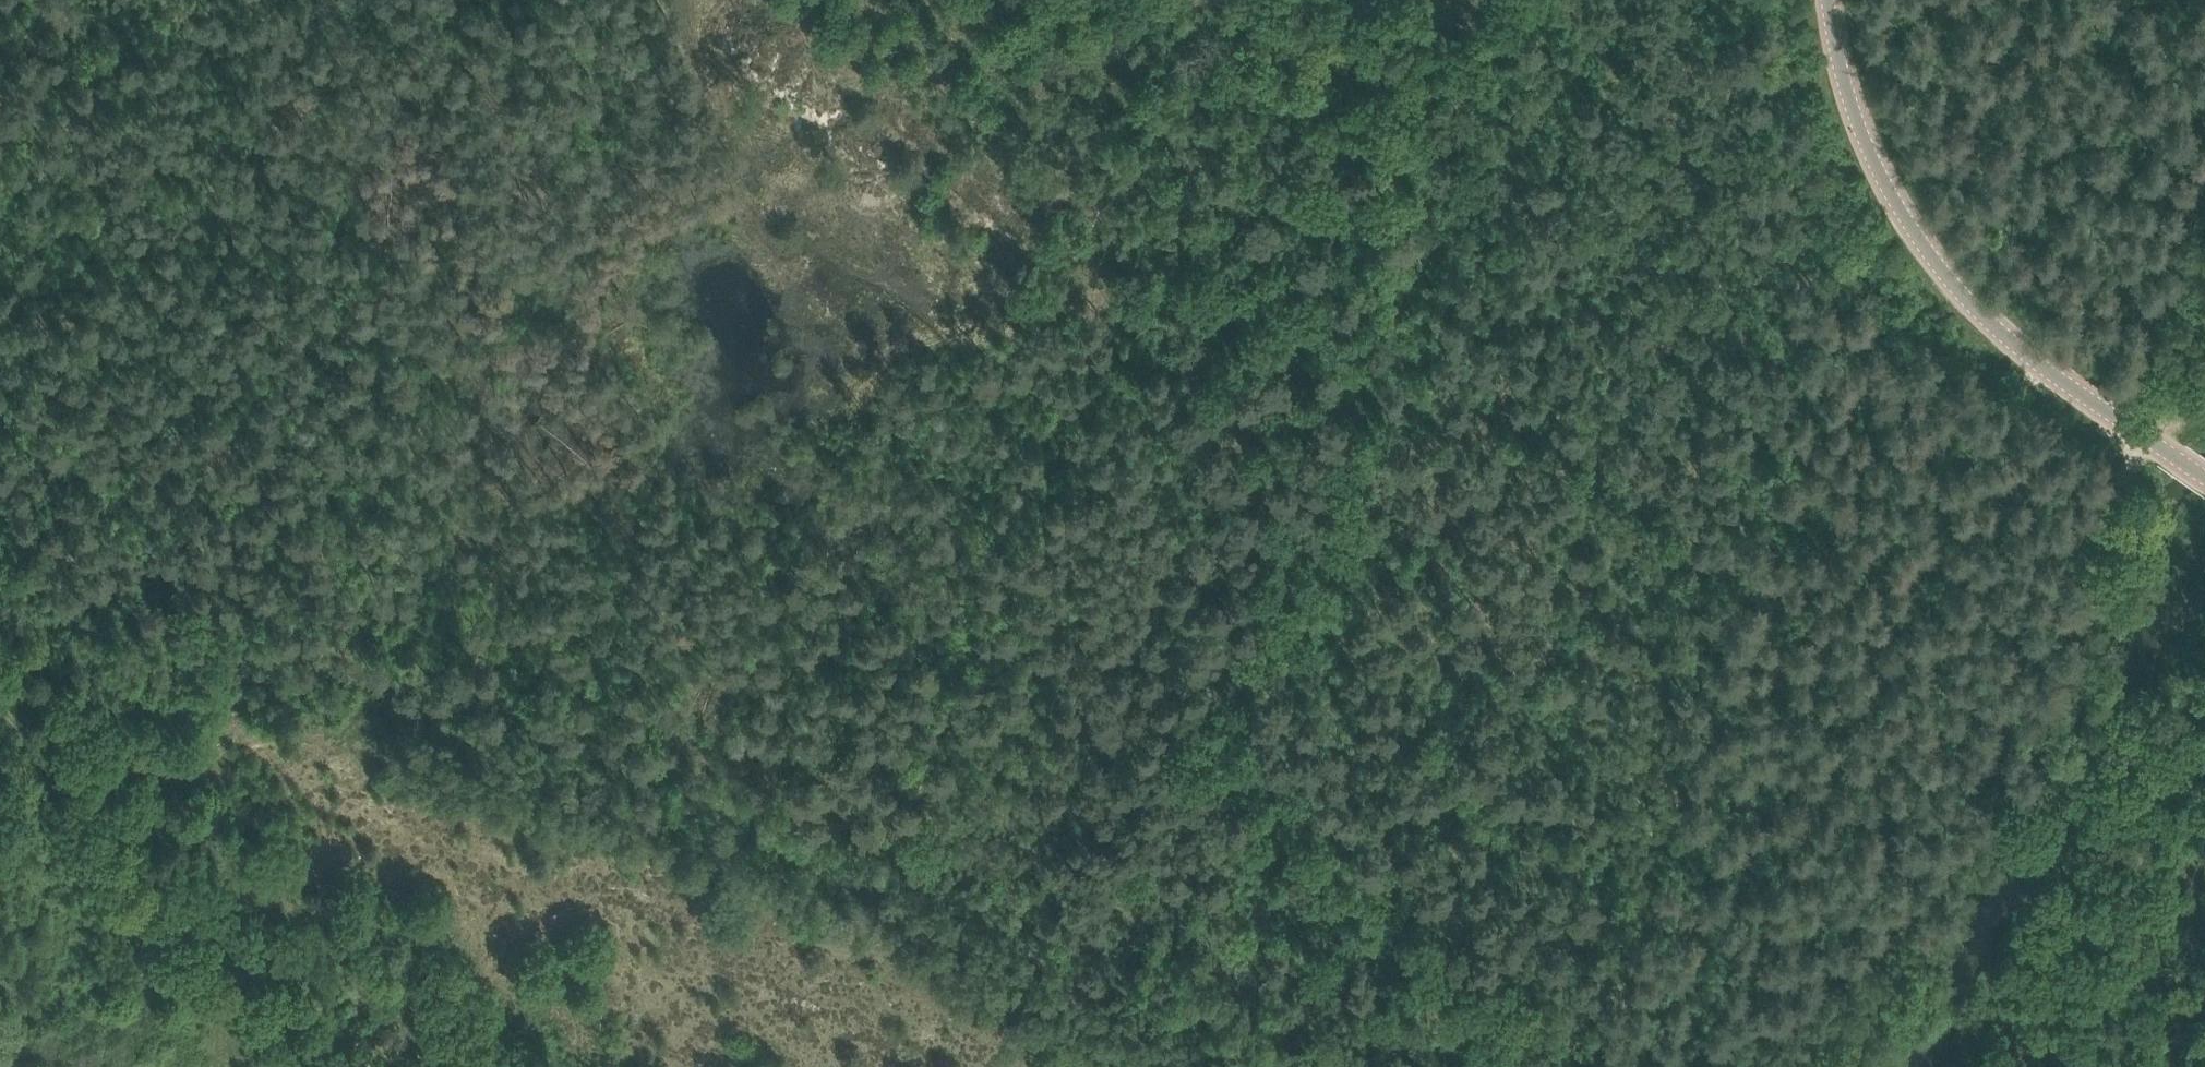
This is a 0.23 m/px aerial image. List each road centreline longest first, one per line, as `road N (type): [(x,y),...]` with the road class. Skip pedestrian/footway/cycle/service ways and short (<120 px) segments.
road 1 (track): [(2154,441),(2122,483),(2055,713),(2025,766),(1874,943),(1811,993),(1693,1052),(1683,1066)]
road 2 (tertiary): [(2204,476),(1958,283),(1924,235),(1874,133),(1842,0)]

